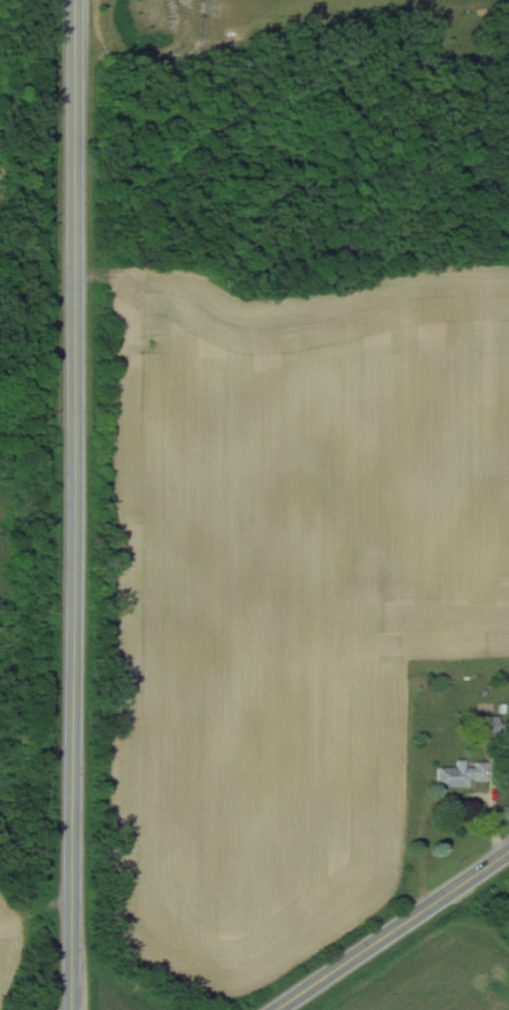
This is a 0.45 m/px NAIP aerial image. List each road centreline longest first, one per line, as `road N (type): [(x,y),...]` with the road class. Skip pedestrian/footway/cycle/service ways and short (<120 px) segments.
road 1 (tertiary): [(75,0),(73,1009)]
road 2 (primary): [(508,849),(274,1009)]

